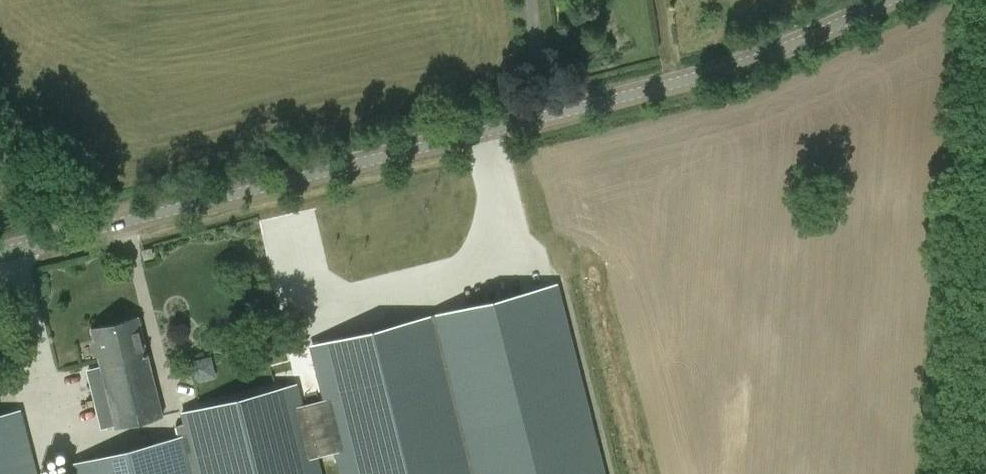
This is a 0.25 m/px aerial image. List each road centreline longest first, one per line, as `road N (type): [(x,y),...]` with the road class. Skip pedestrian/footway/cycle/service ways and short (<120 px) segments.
road 1 (tertiary): [(887,0),(721,71),(0,253)]
road 2 (unclassified): [(972,473),(985,301)]

